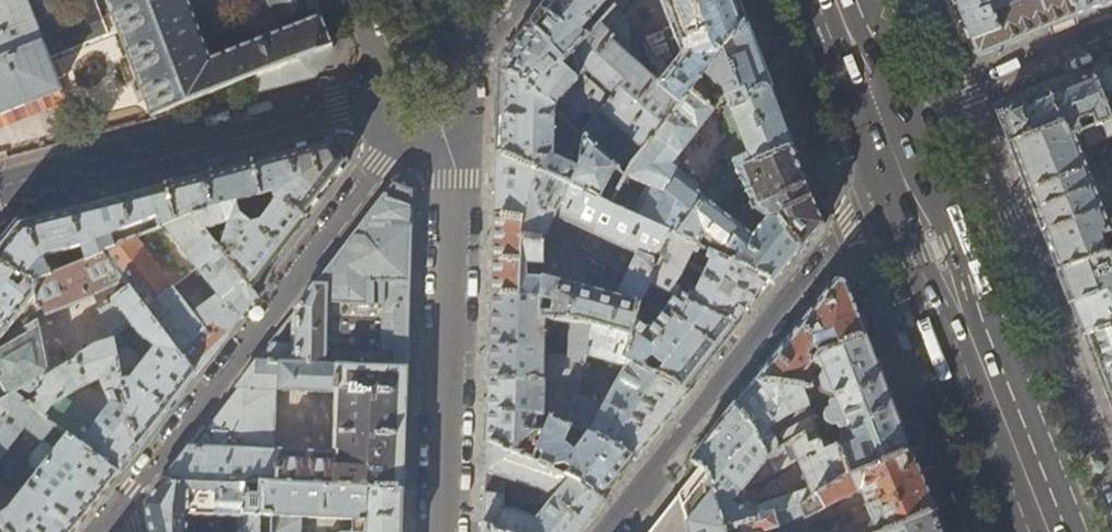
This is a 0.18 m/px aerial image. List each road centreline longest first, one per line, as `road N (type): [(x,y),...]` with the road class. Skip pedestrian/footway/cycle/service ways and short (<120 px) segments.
road 1 (residential): [(602,531),(868,197),(888,119)]
road 2 (residential): [(402,130),(125,497)]
road 3 (primary): [(1048,531),(888,119)]
road 4 (residential): [(437,130),(456,169),(442,531)]
road 5 (residential): [(382,88),(0,188)]
road 6 (residential): [(1111,32),(888,119)]
road 7 (residential): [(437,130),(457,103),(454,80),(439,63),(404,61),(382,88)]
road 8 (primary): [(888,119),(842,0)]

